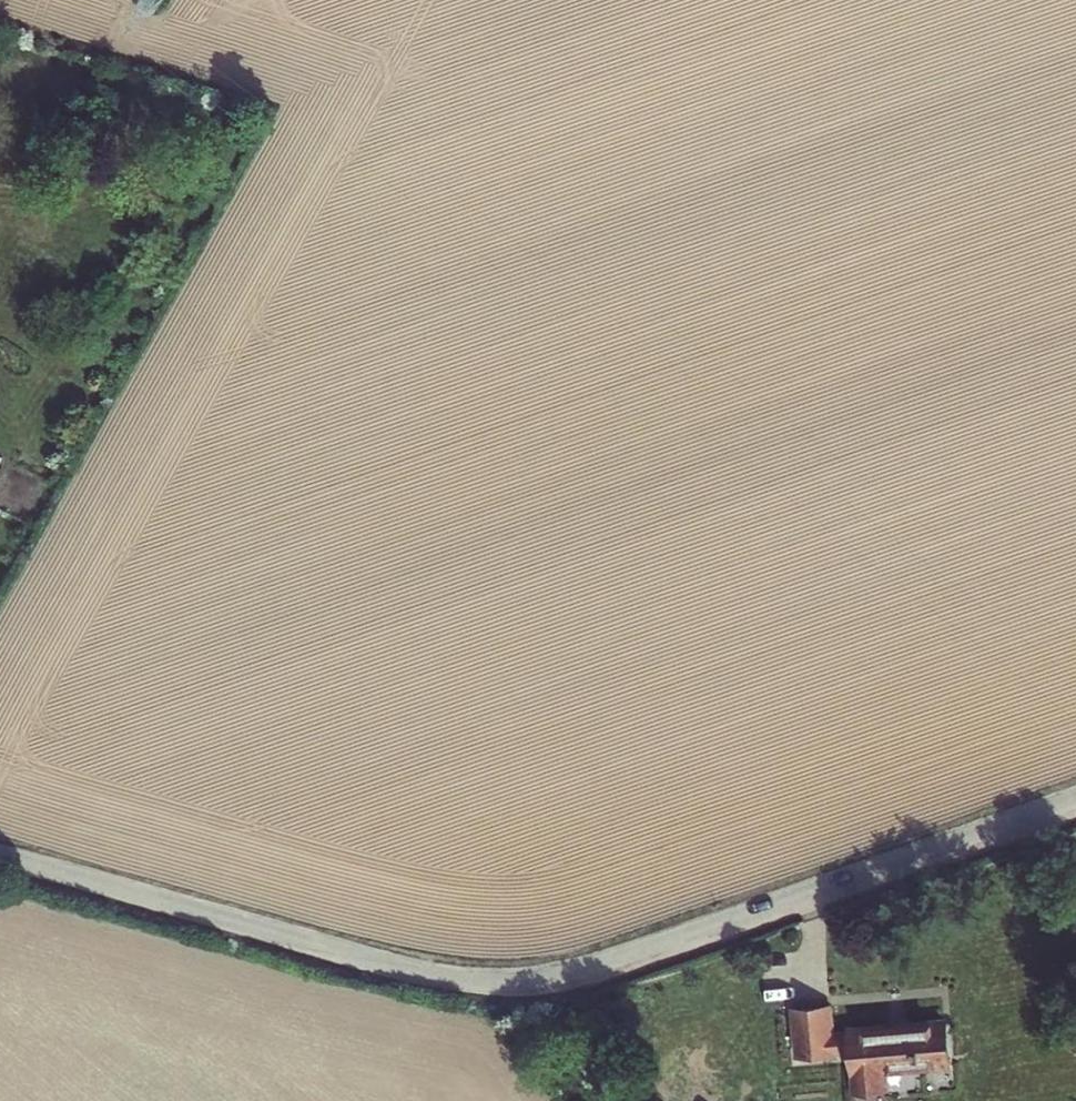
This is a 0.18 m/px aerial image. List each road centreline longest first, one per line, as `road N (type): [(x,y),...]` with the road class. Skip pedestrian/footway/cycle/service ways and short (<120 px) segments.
road 1 (unclassified): [(0,859),(391,968),(524,983),(584,973),(1075,801)]

